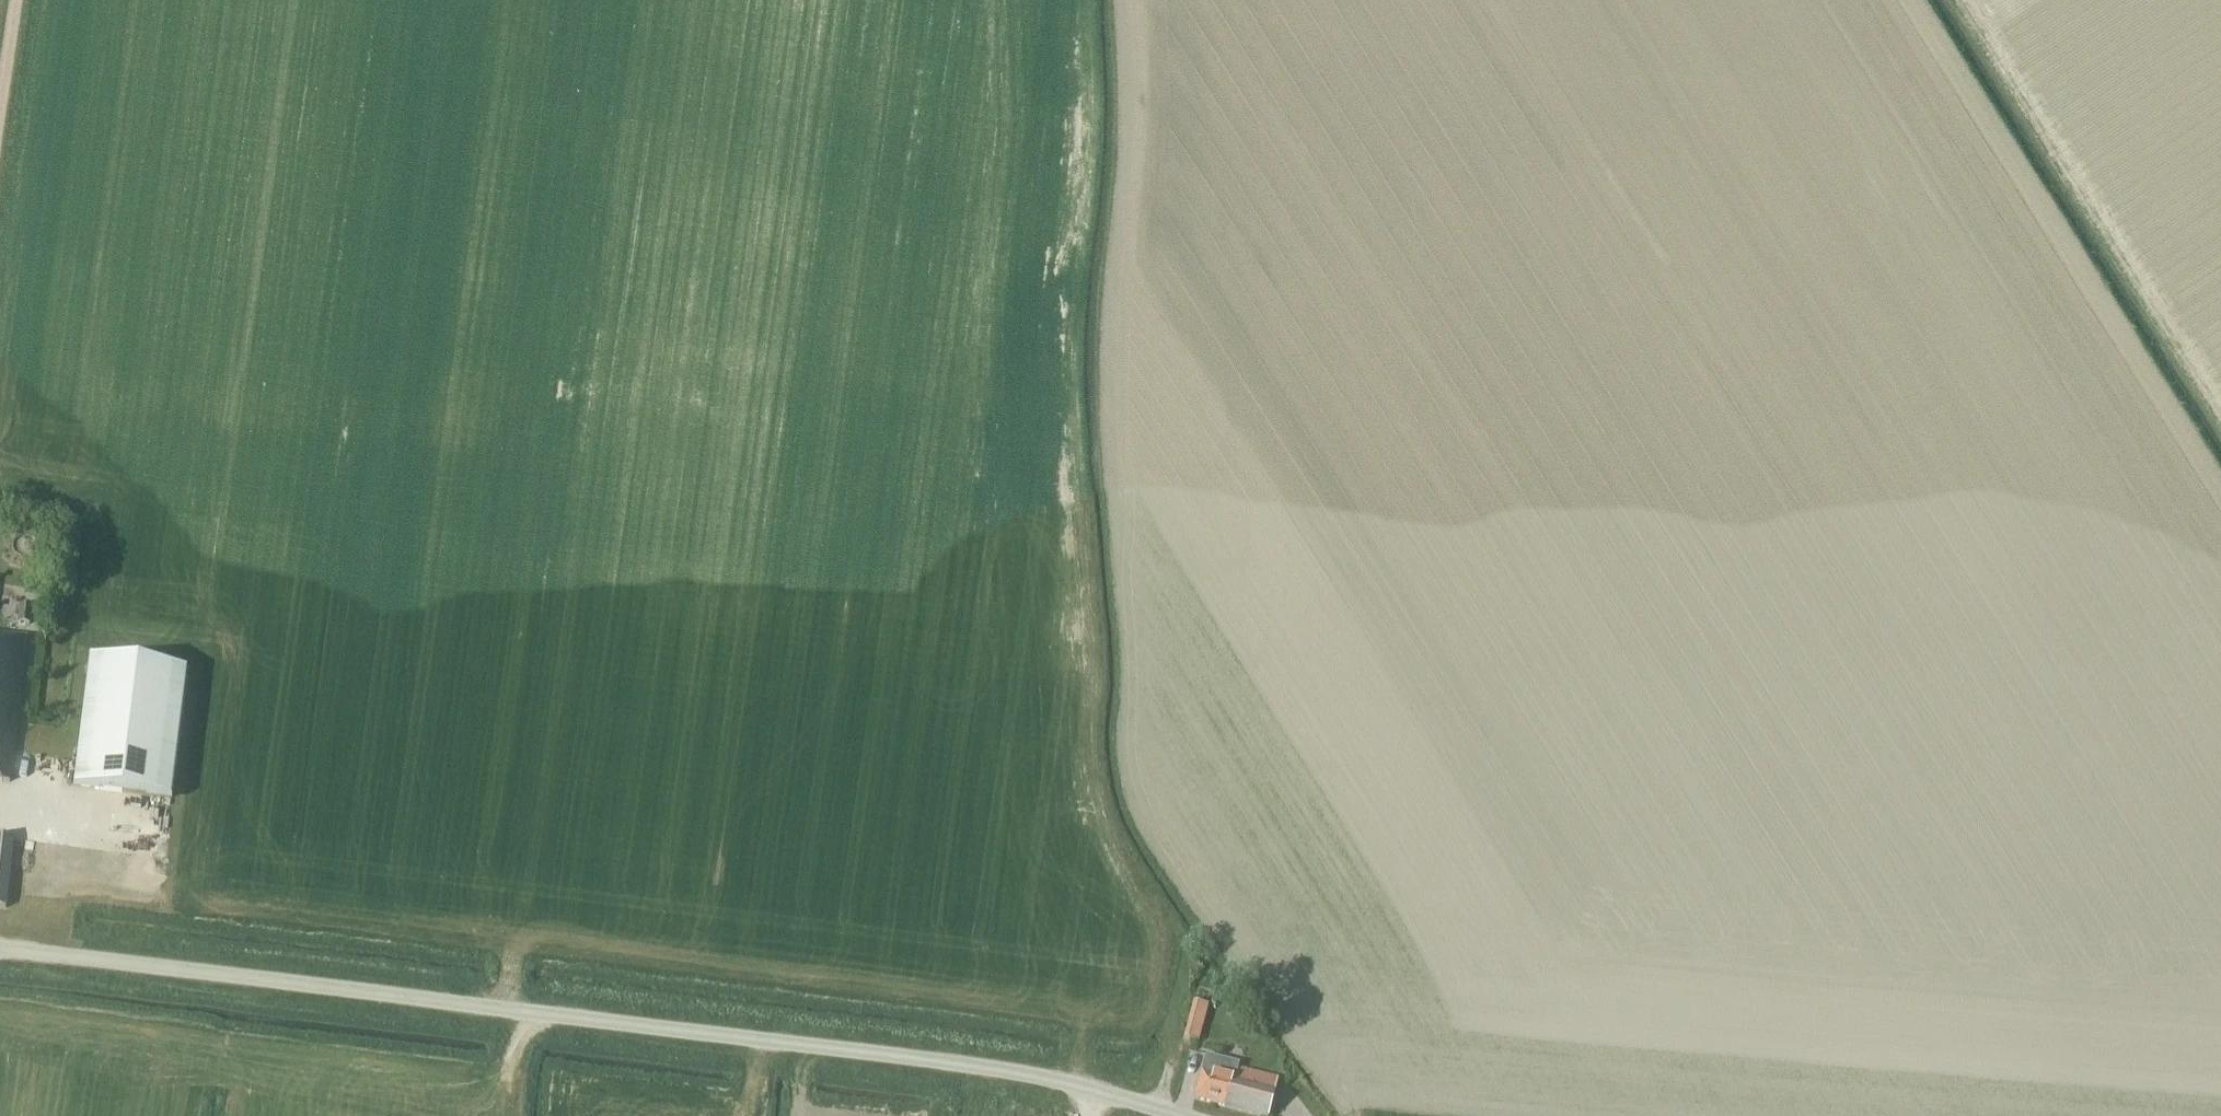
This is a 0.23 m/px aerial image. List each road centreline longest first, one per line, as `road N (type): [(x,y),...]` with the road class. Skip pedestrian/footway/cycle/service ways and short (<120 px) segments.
road 1 (unclassified): [(1180,1115),(988,1067),(0,947)]

